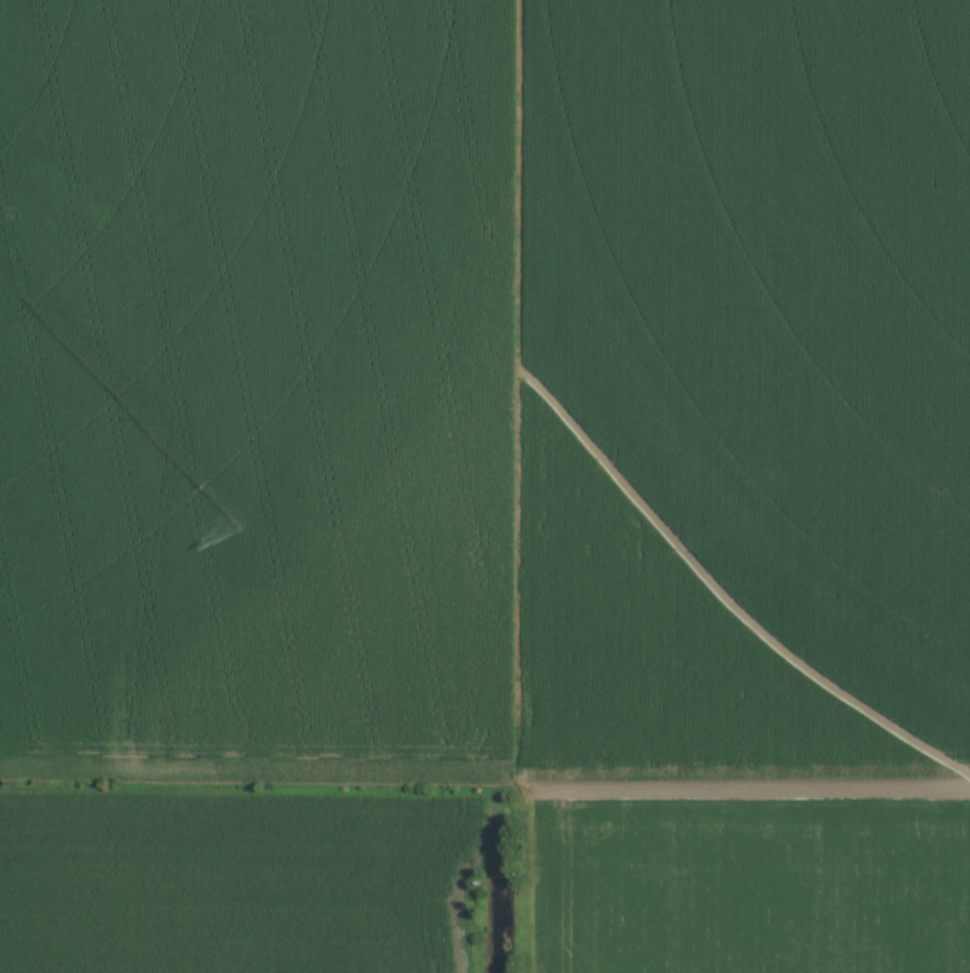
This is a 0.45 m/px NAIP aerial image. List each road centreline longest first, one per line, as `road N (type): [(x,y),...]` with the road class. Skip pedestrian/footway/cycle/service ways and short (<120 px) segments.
road 1 (track): [(969,787),(543,787)]

